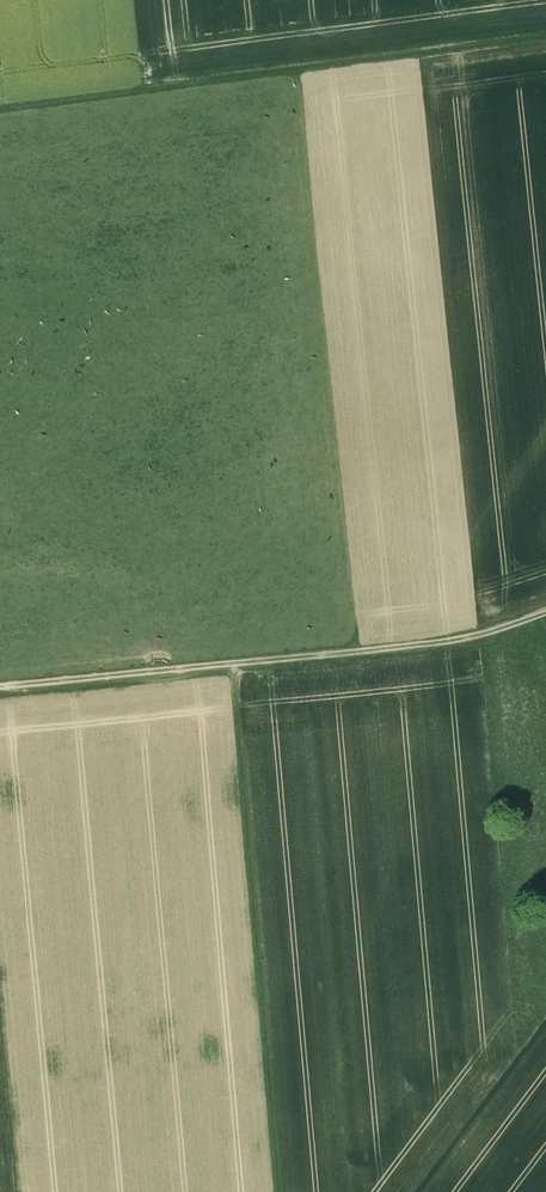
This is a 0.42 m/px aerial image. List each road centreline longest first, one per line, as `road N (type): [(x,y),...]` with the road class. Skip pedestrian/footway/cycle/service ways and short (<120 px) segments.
road 1 (track): [(0,687),(229,667),(485,632),(545,614)]
road 2 (track): [(0,110),(545,41)]
road 3 (track): [(281,1191),(229,667)]

